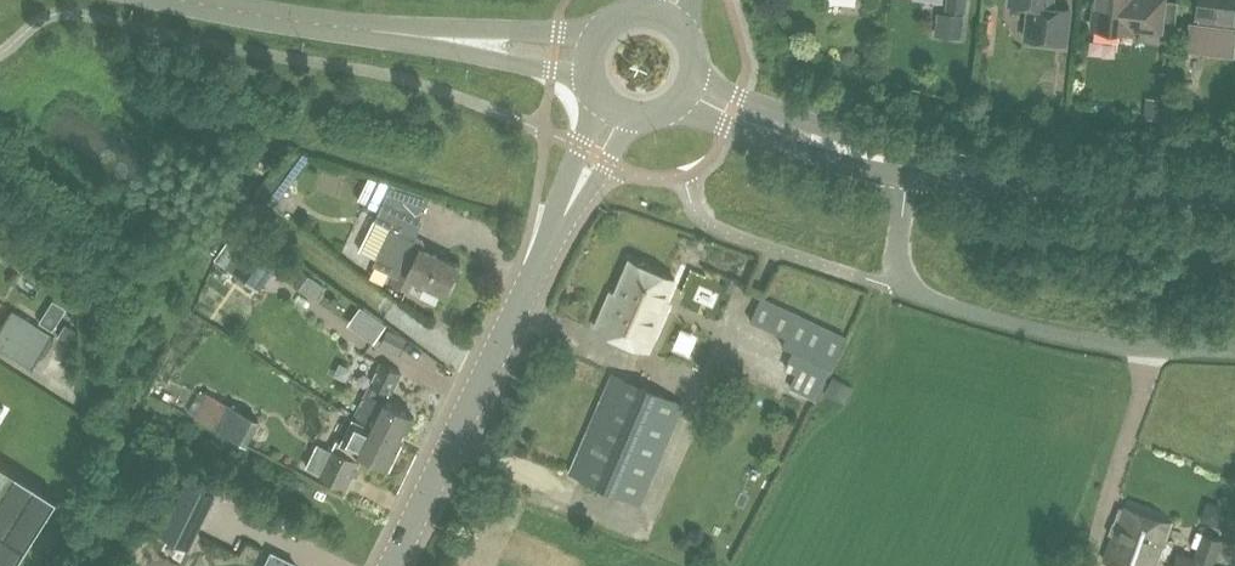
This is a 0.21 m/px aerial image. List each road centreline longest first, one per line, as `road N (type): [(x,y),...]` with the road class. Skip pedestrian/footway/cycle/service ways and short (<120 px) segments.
road 1 (residential): [(1234,351),(1080,338),(907,291),(897,249),(913,167)]
road 2 (secondary): [(390,565),(569,206)]
road 3 (secondary): [(1234,193),(913,167)]
road 4 (unclassified): [(187,0),(405,33)]
road 5 (unclassified): [(604,24),(564,33),(405,33)]
road 6 (secondary): [(668,113),(690,111),(796,150),(858,153)]
road 7 (unclassified): [(405,33),(564,74),(590,88)]
road 8 (secondary): [(858,153),(805,121),(721,88),(696,60)]

